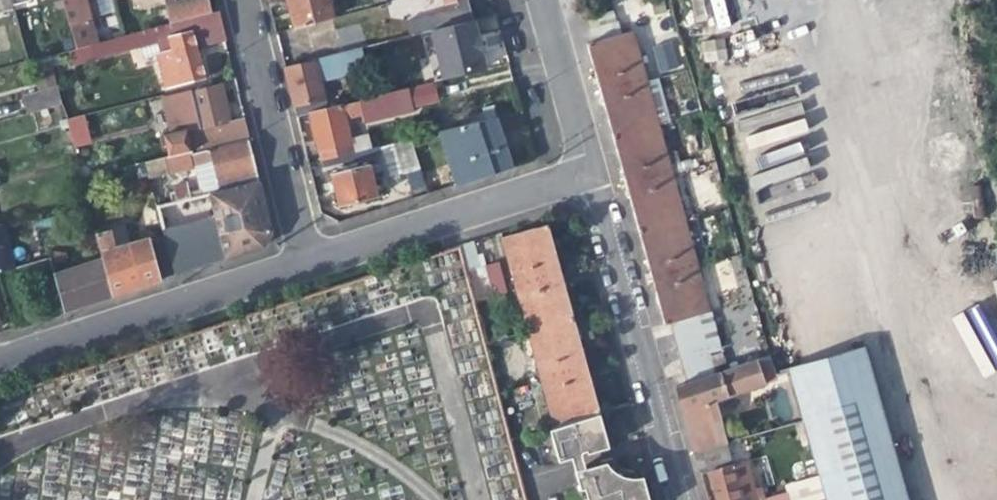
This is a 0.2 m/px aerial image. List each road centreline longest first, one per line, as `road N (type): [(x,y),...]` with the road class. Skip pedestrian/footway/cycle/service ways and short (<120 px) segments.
road 1 (residential): [(590,170),(677,499)]
road 2 (residential): [(297,264),(0,358)]
road 3 (residential): [(590,170),(297,264)]
road 4 (residential): [(297,264),(233,0)]
road 5 (residential): [(542,0),(590,170)]

